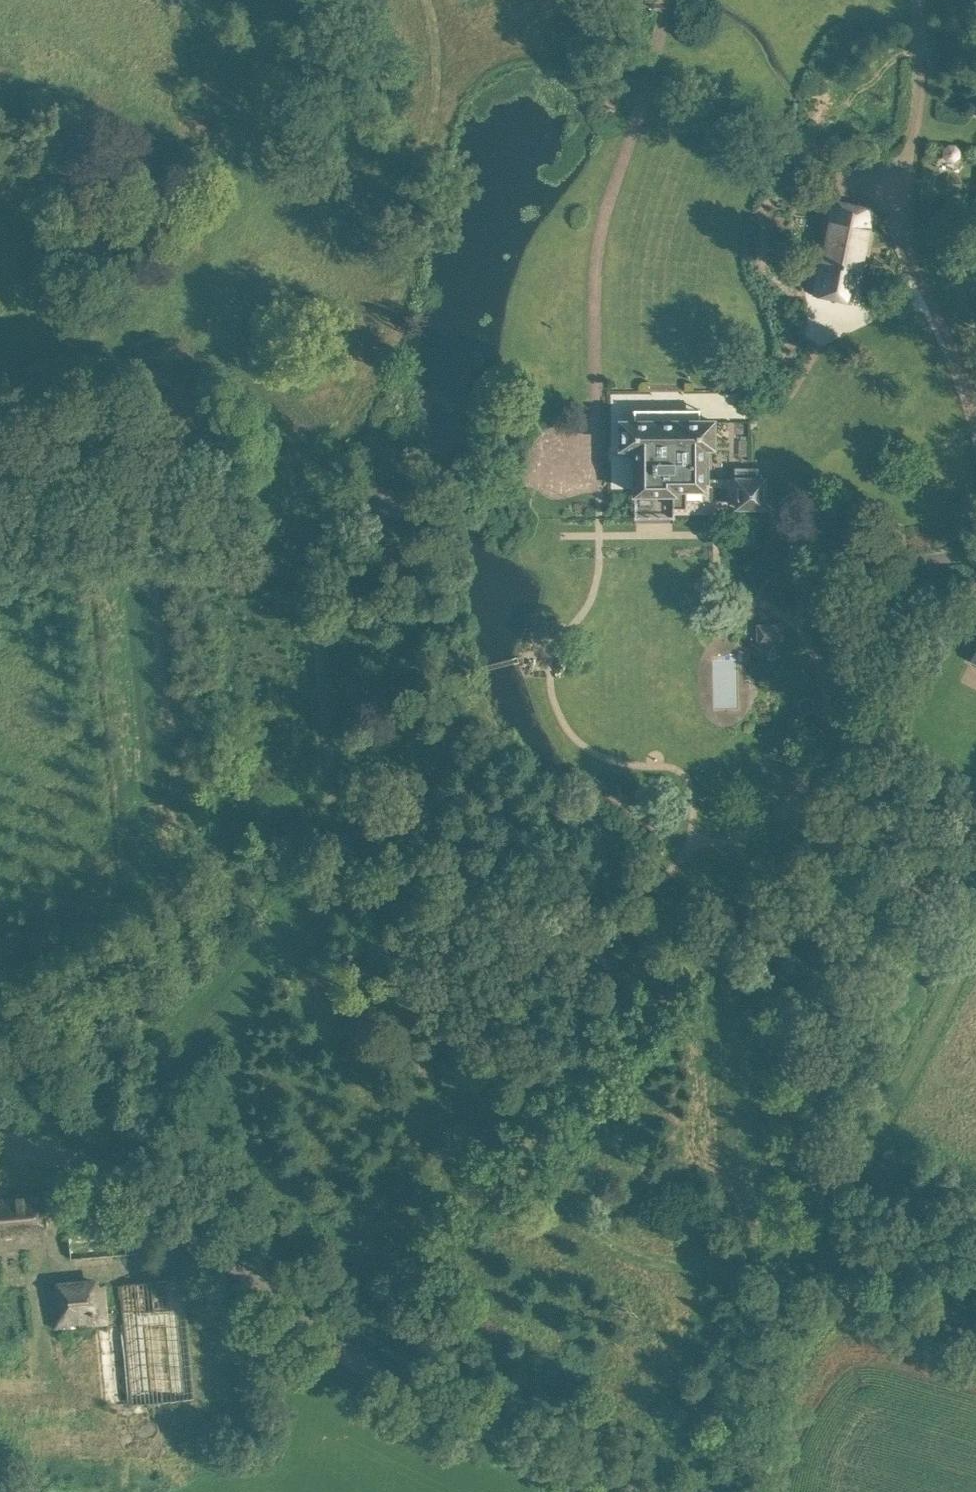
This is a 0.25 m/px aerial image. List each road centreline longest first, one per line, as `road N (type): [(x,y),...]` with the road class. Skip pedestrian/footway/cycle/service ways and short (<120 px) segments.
road 1 (unclassified): [(635,1491),(369,1370),(115,1176),(0,1139)]
road 2 (unclassified): [(568,462),(595,417),(598,230),(645,96),(662,0)]
road 3 (unclassified): [(975,417),(898,222),(916,114),(915,0)]

